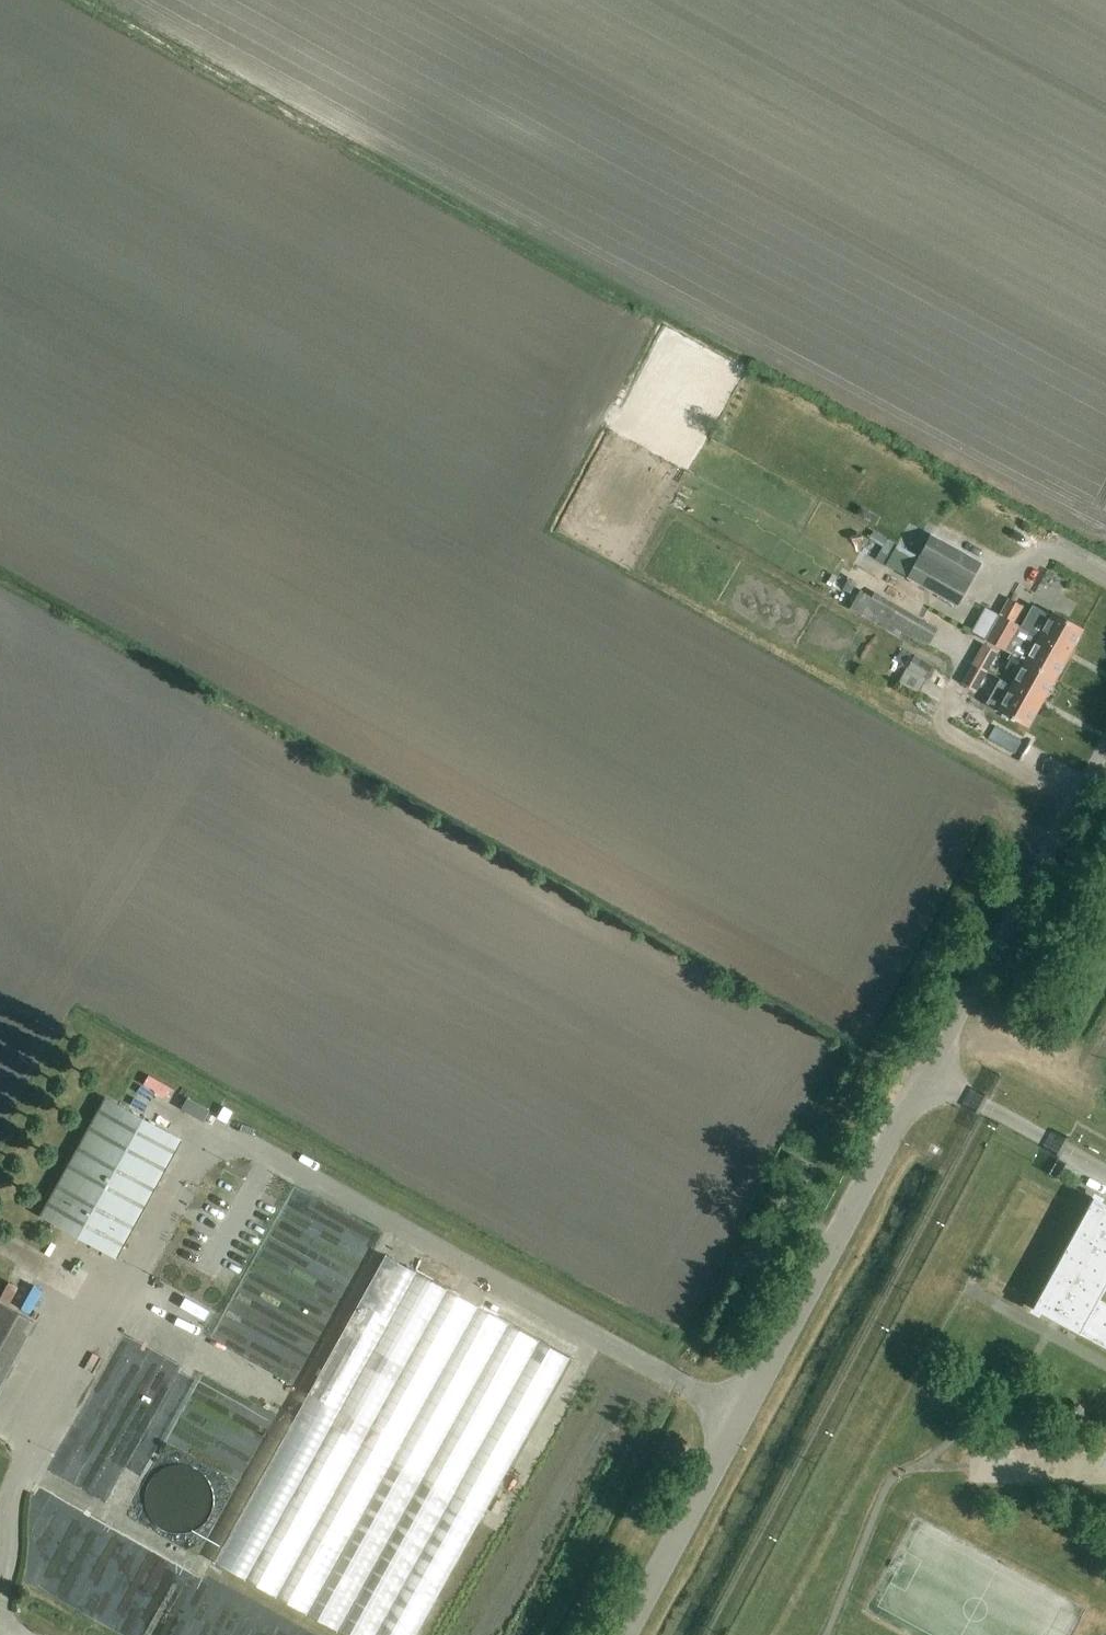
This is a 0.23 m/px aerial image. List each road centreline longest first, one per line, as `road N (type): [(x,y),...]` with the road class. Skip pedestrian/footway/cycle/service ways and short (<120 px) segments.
road 1 (unclassified): [(625,1634),(1105,740)]

